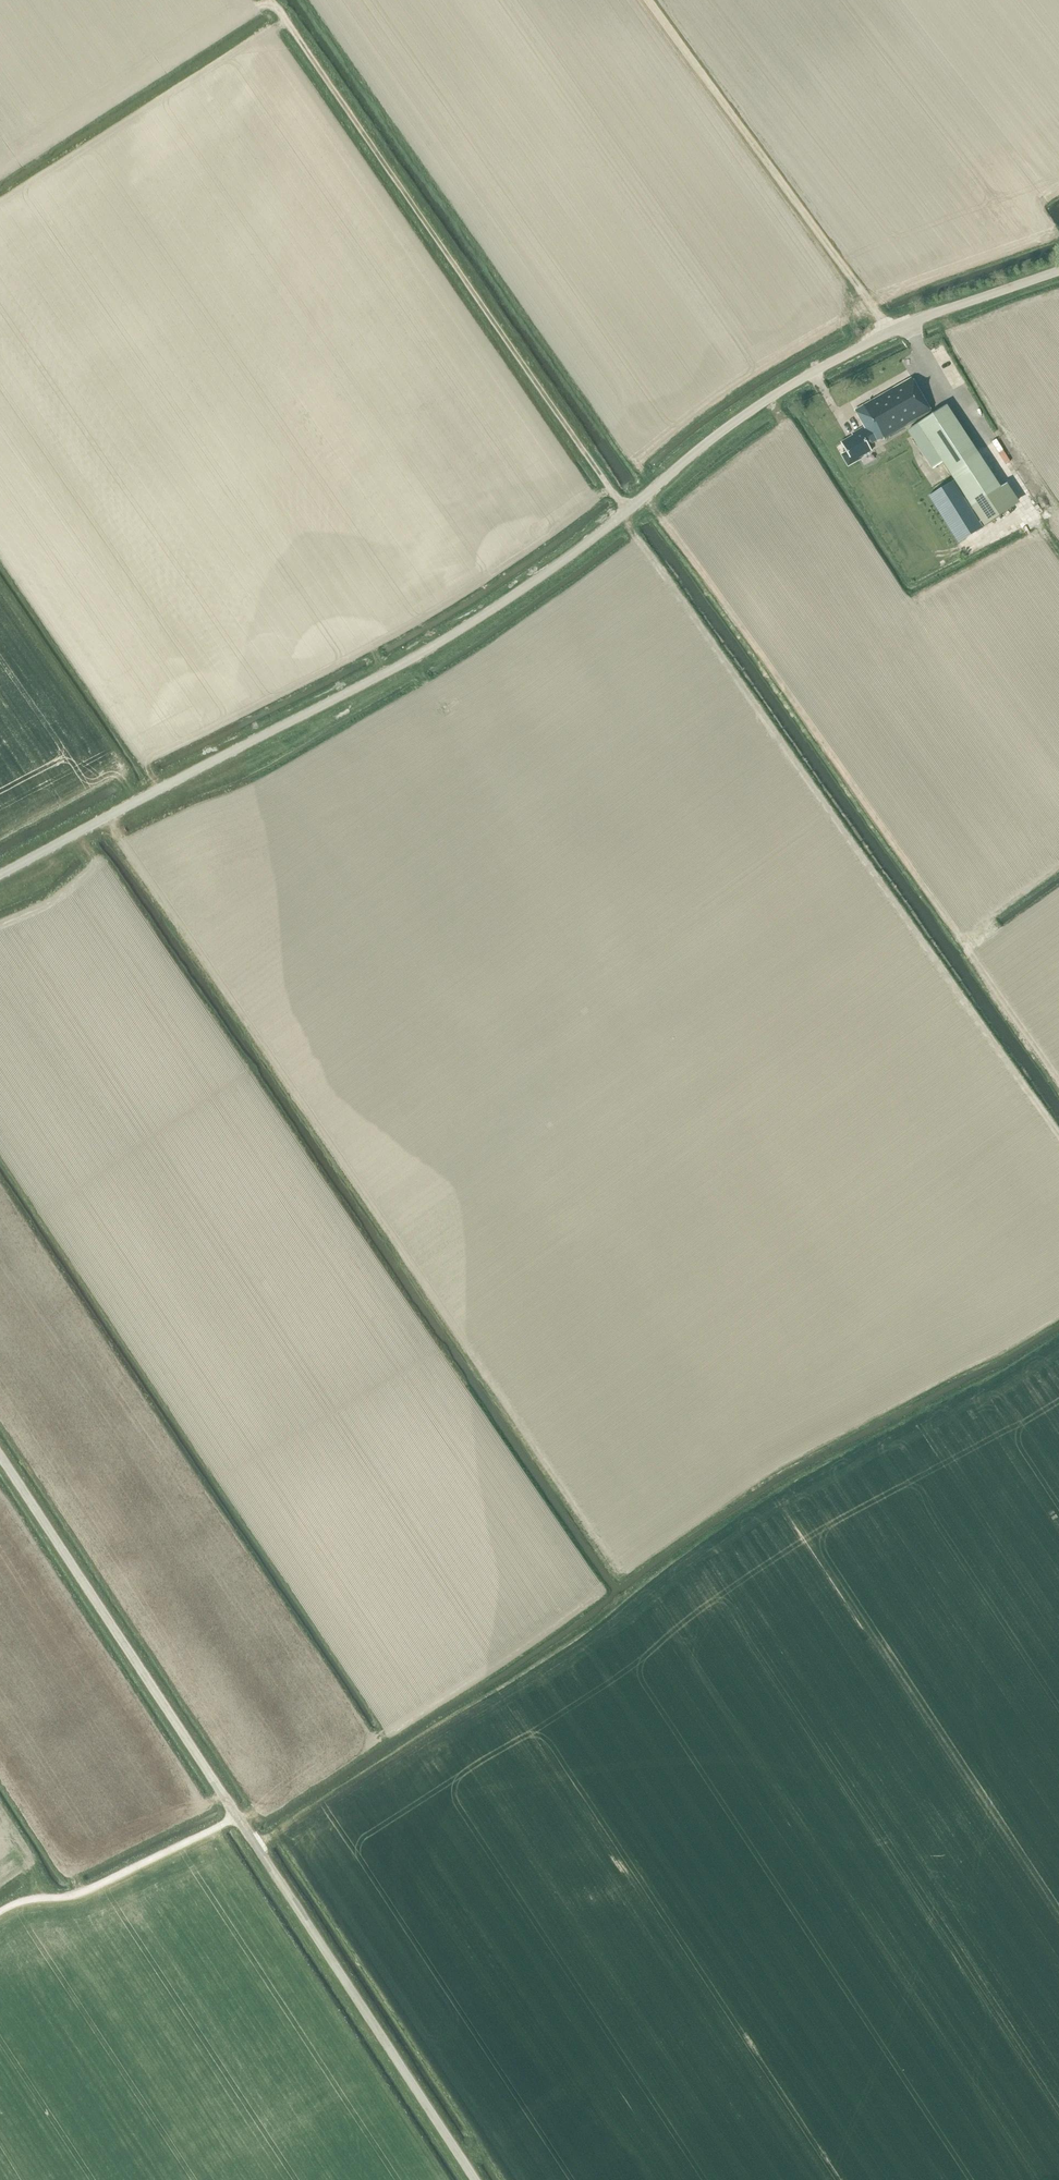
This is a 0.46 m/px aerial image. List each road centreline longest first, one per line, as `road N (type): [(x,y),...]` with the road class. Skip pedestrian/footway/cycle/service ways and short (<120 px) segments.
road 1 (unclassified): [(0,875),(460,630),(590,540),(741,418),(818,369),(906,325),(1058,270)]
road 2 (unclassified): [(242,1820),(0,1447)]
road 3 (unclassified): [(480,2179),(242,1820)]
road 4 (unclassified): [(0,1921),(25,1904),(84,1898),(242,1820)]

